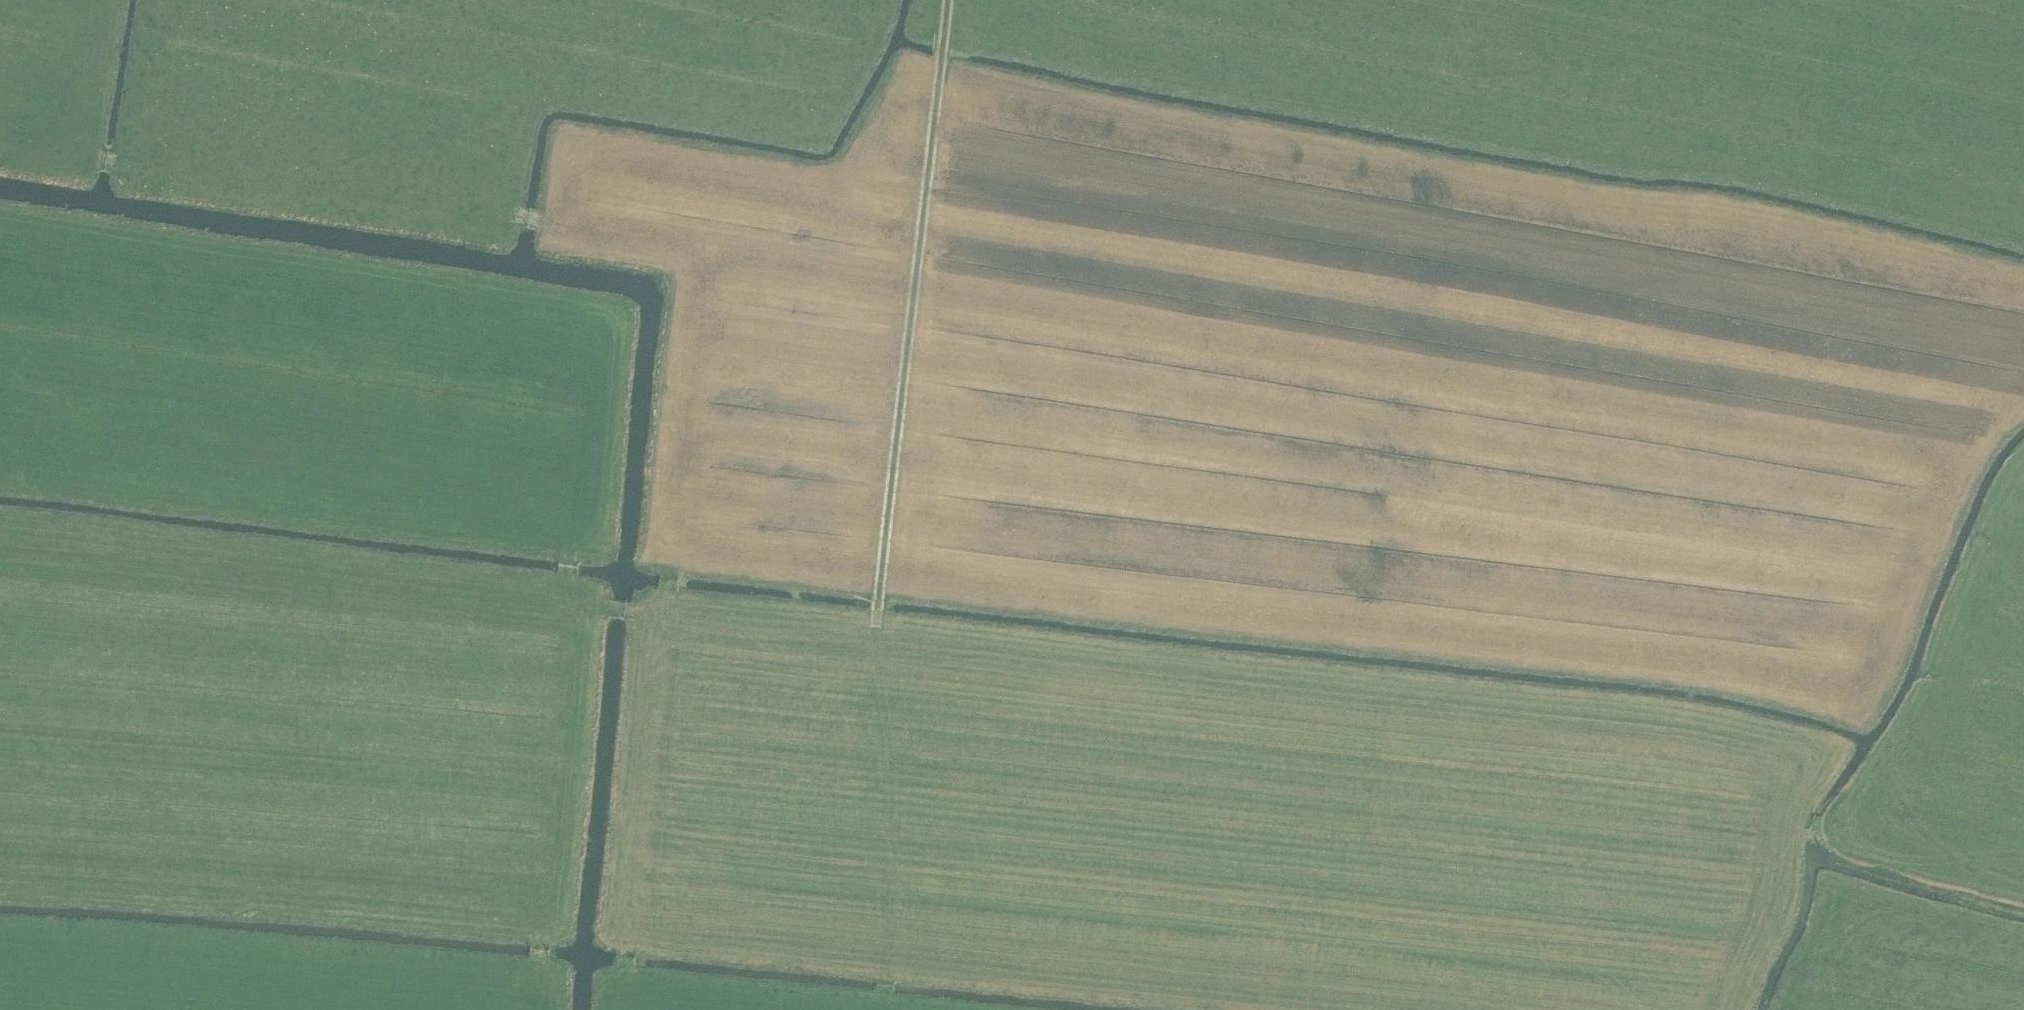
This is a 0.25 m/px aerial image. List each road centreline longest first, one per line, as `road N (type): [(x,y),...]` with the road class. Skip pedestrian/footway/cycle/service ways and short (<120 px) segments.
road 1 (track): [(877,624),(948,0)]

